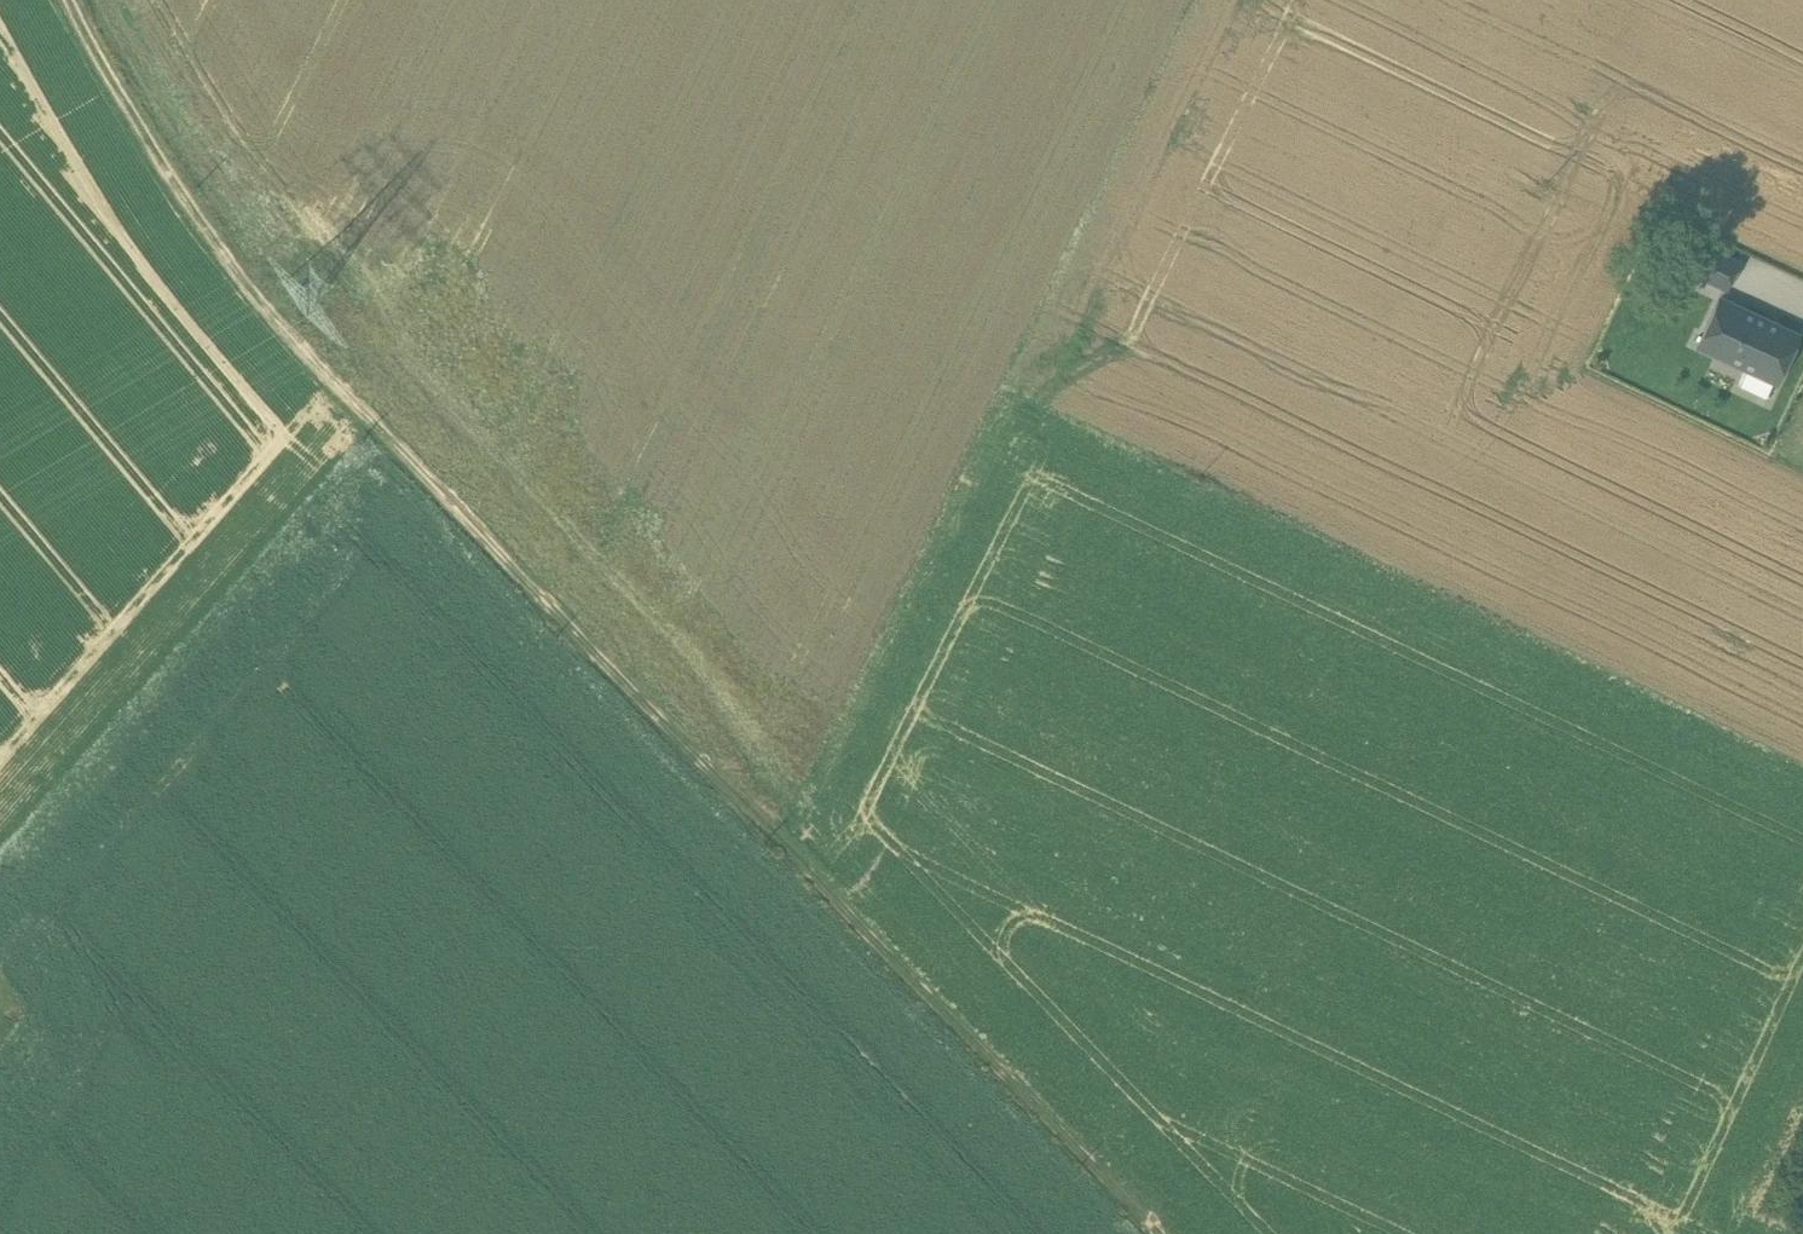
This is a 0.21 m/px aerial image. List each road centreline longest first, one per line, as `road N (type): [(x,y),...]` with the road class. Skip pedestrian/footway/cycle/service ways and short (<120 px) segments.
road 1 (track): [(71,0),(111,83),(236,281),(363,427),(1157,1233)]

